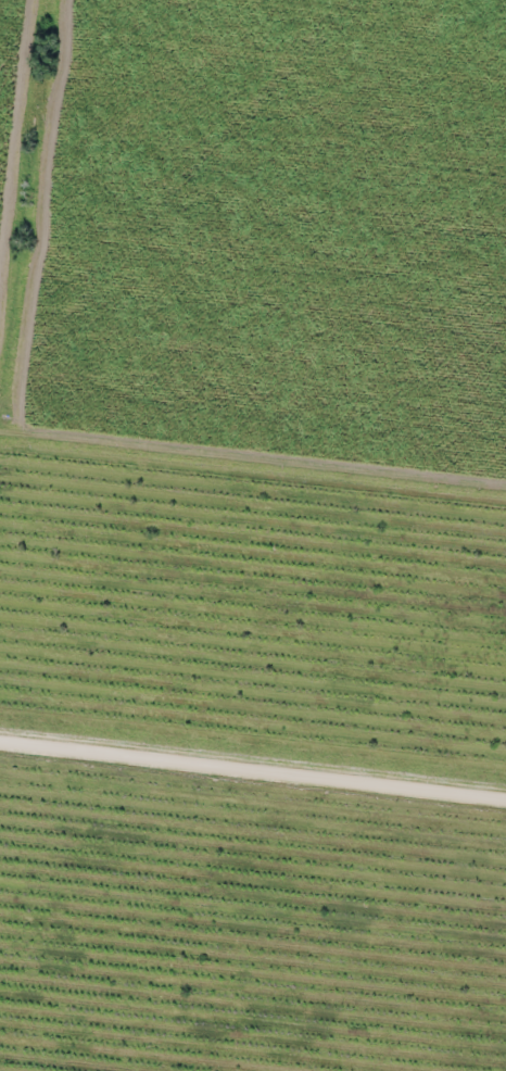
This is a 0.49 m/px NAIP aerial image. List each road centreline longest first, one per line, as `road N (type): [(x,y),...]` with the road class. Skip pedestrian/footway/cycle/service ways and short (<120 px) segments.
road 1 (residential): [(505,805),(0,746)]

